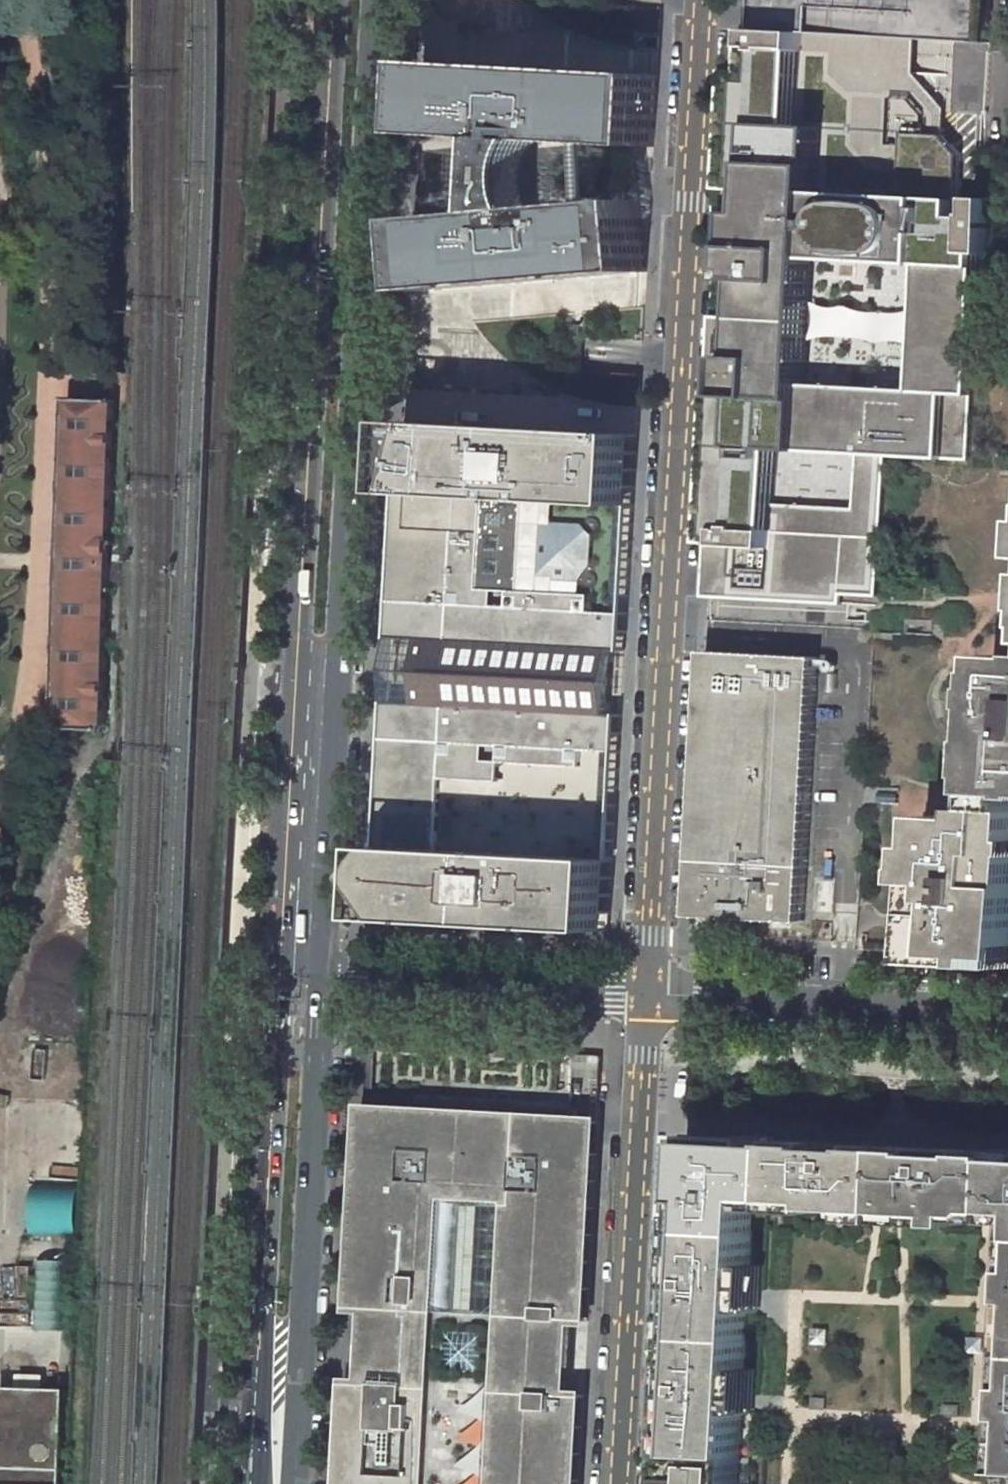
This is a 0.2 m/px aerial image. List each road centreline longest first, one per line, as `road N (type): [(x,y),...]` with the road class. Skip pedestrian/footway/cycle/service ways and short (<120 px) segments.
road 1 (residential): [(710,0),(651,994)]
road 2 (primary): [(316,981),(378,0)]
road 3 (primary): [(332,0),(280,977)]
road 4 (primary): [(280,977),(253,1483)]
road 5 (primary): [(299,1483),(316,981)]
road 6 (residential): [(620,1483),(651,994)]
road 7 (residential): [(651,994),(1007,1014)]
road 8 (residential): [(316,981),(651,994)]

